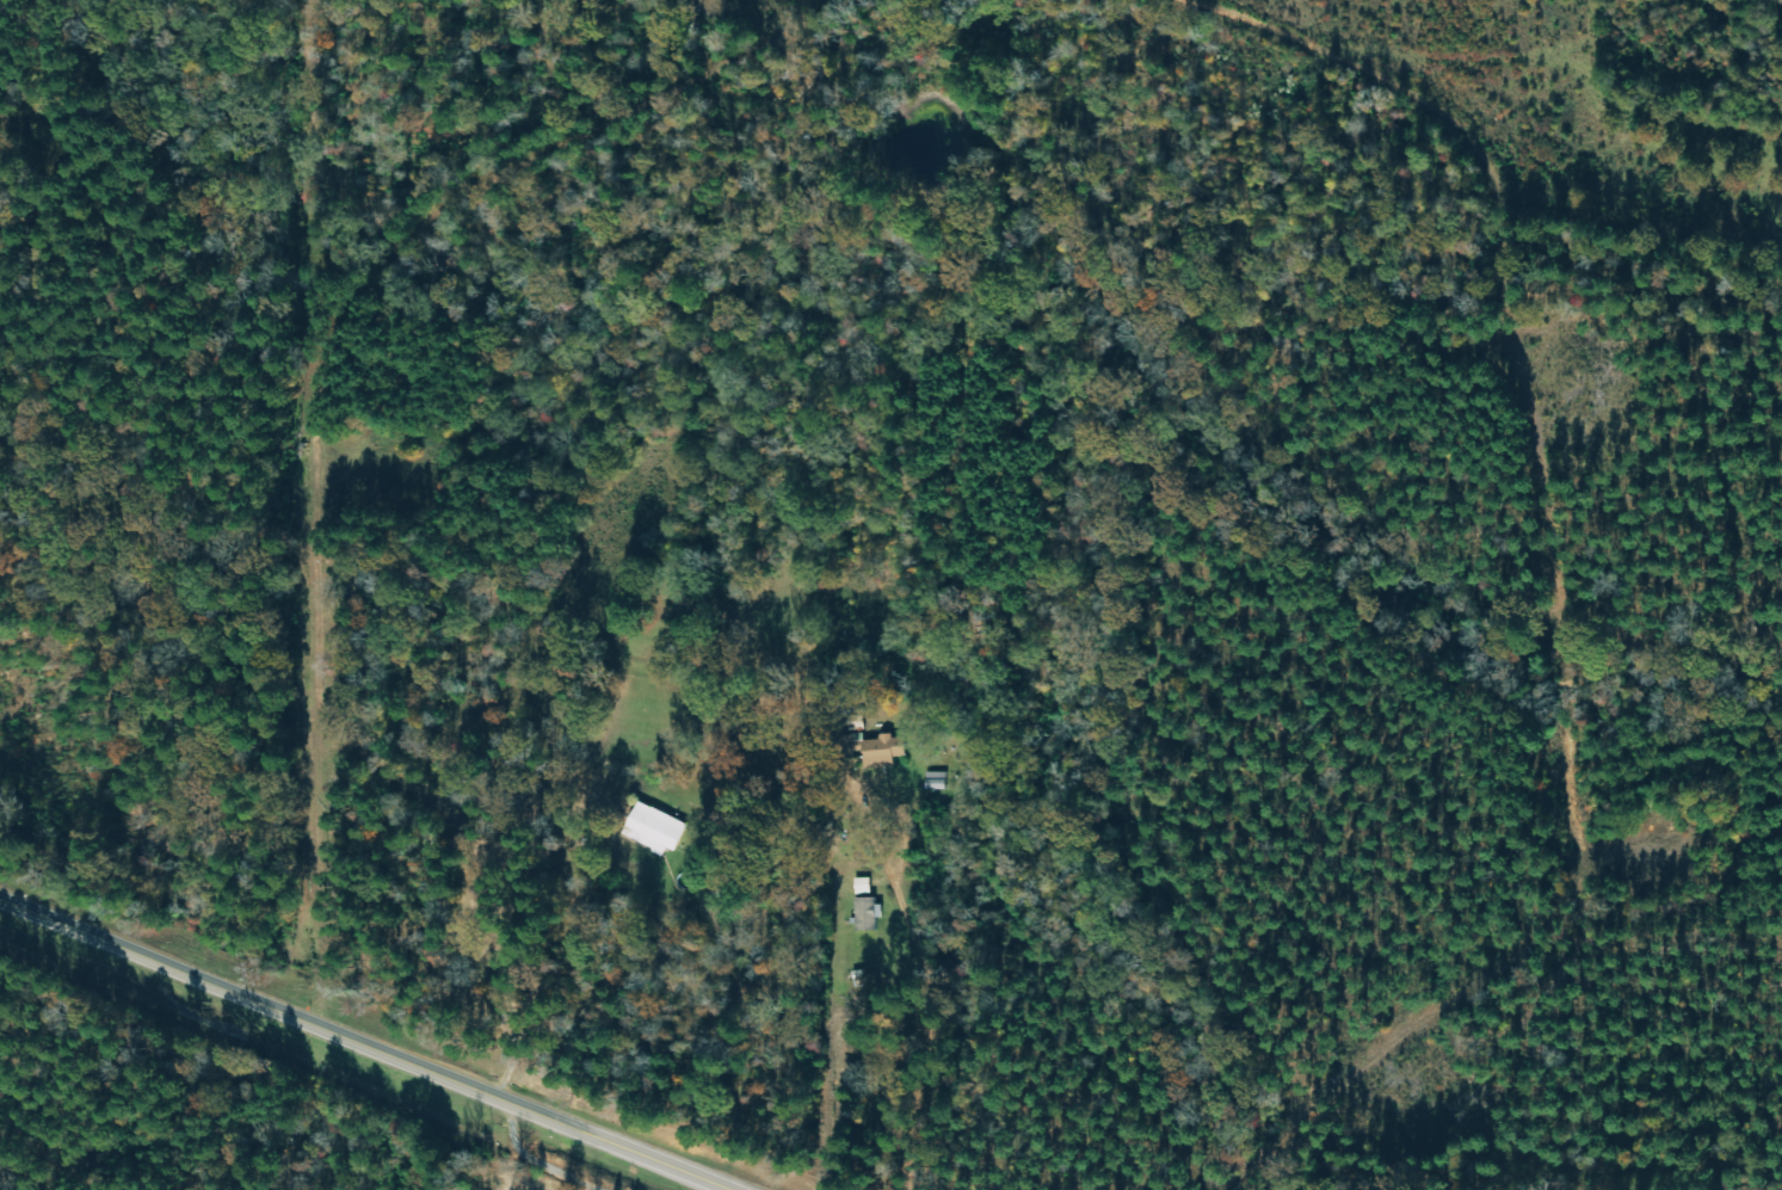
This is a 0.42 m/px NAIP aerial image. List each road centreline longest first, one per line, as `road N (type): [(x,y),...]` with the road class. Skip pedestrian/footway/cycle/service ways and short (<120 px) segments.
road 1 (primary): [(726,1189),(0,899)]

